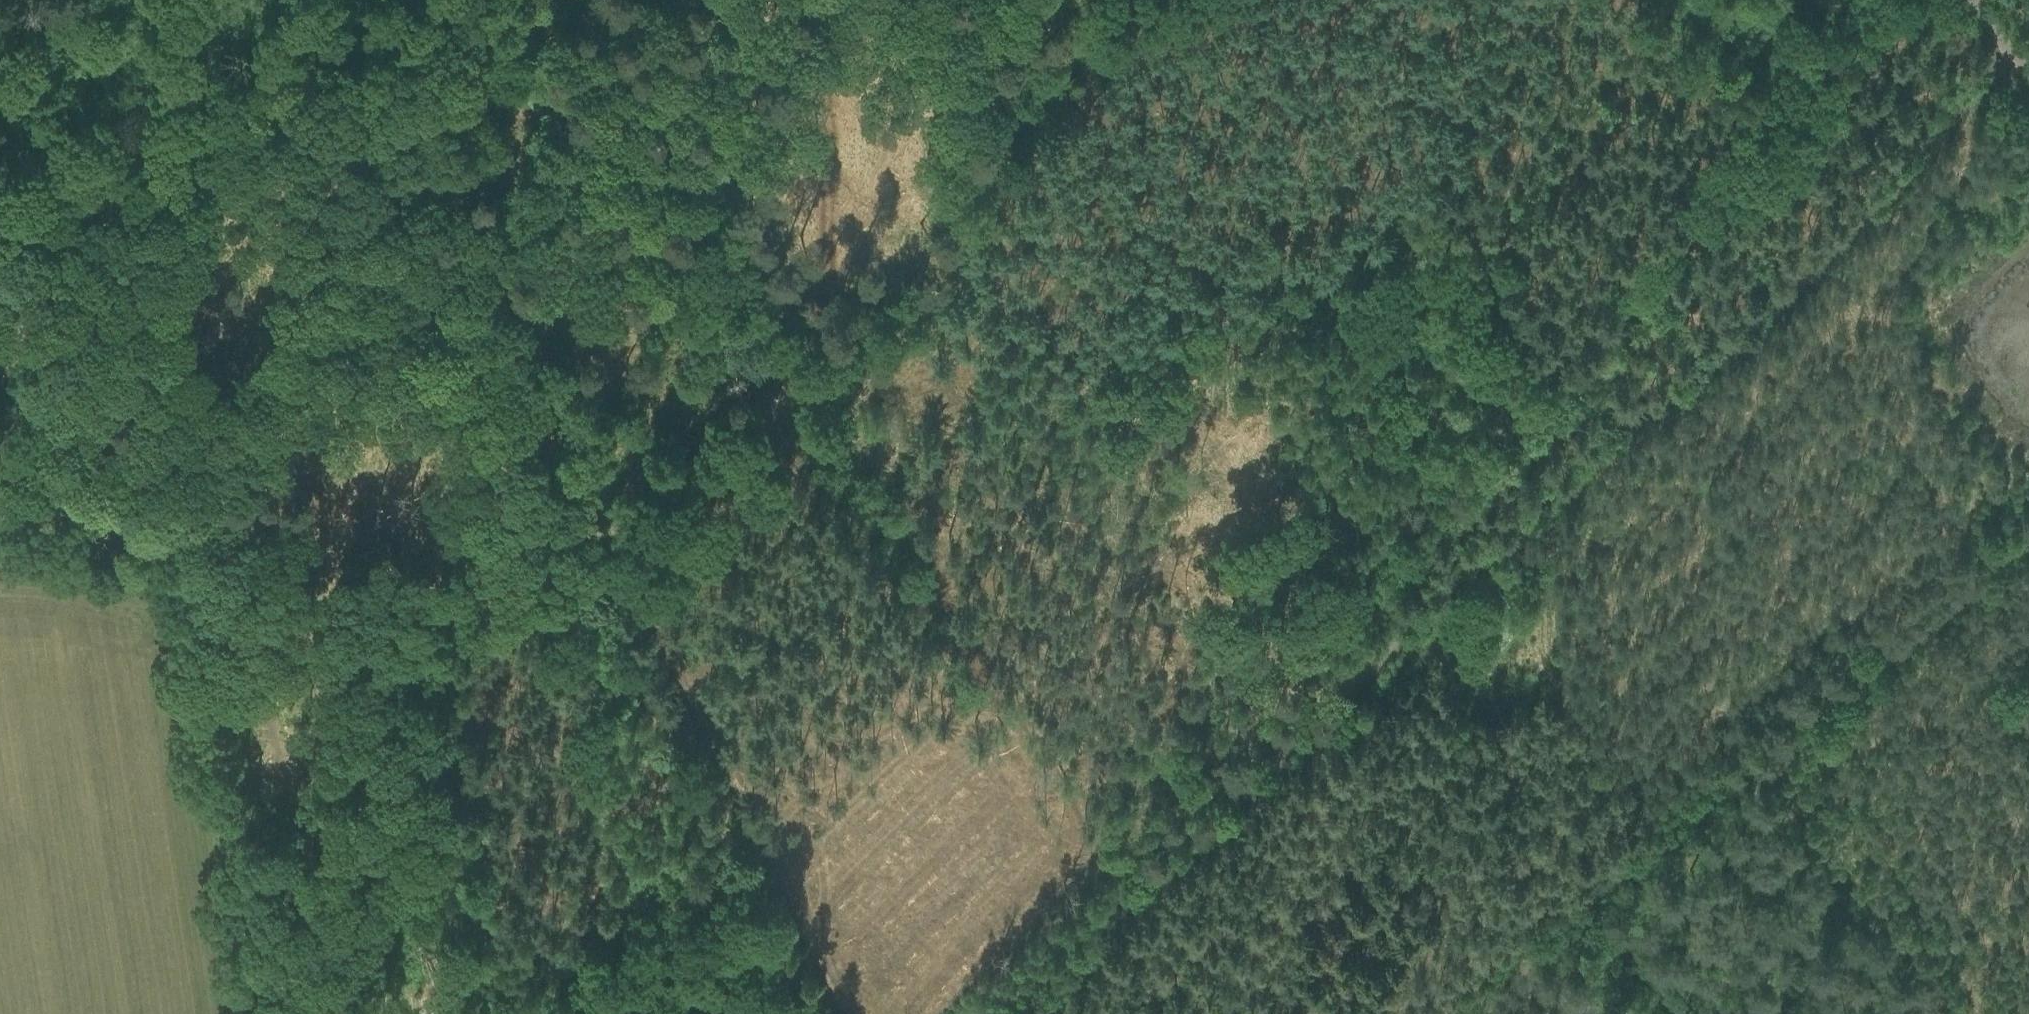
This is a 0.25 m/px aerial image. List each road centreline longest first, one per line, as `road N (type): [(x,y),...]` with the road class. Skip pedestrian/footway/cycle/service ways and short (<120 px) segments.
road 1 (track): [(0,223),(293,160),(543,131)]
road 2 (track): [(221,586),(333,907),(334,959),(321,1013)]

